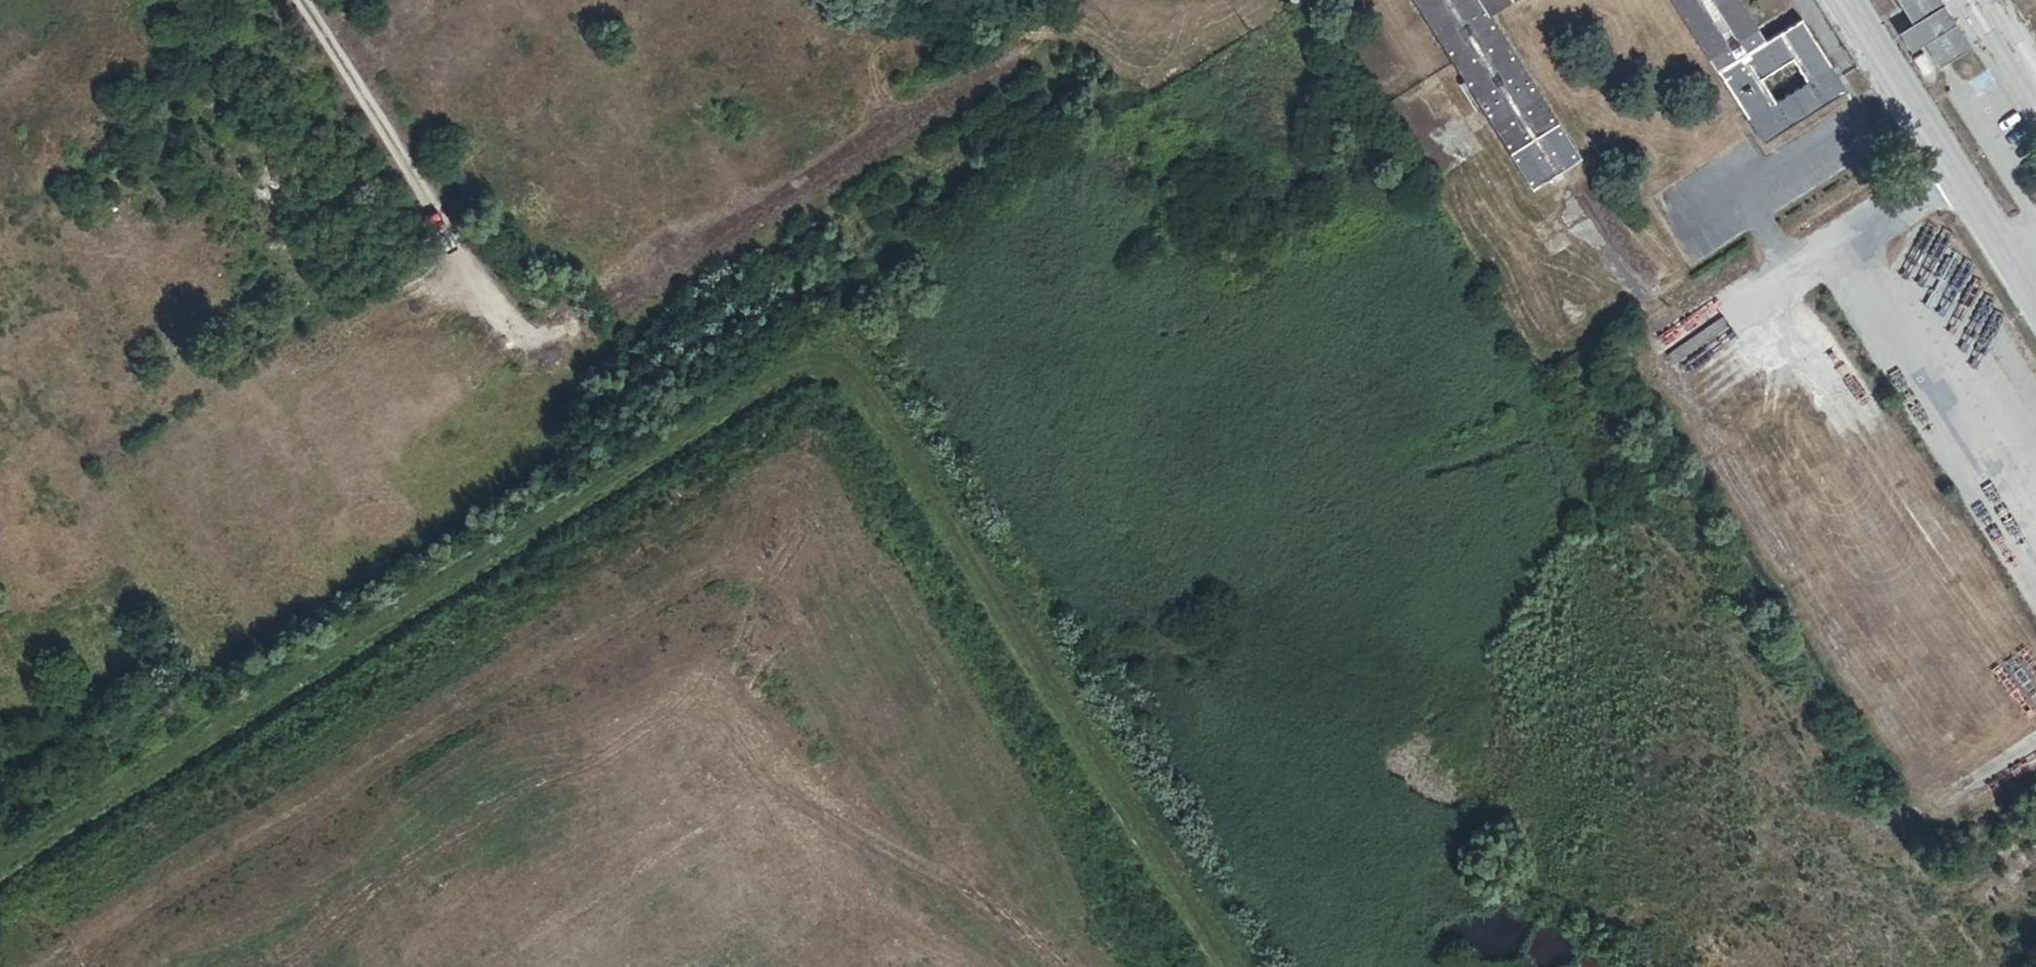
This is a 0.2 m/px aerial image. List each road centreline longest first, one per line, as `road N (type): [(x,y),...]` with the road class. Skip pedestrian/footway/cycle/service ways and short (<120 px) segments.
road 1 (track): [(301,0),(524,347)]
road 2 (unclassified): [(2035,305),(1839,0)]

